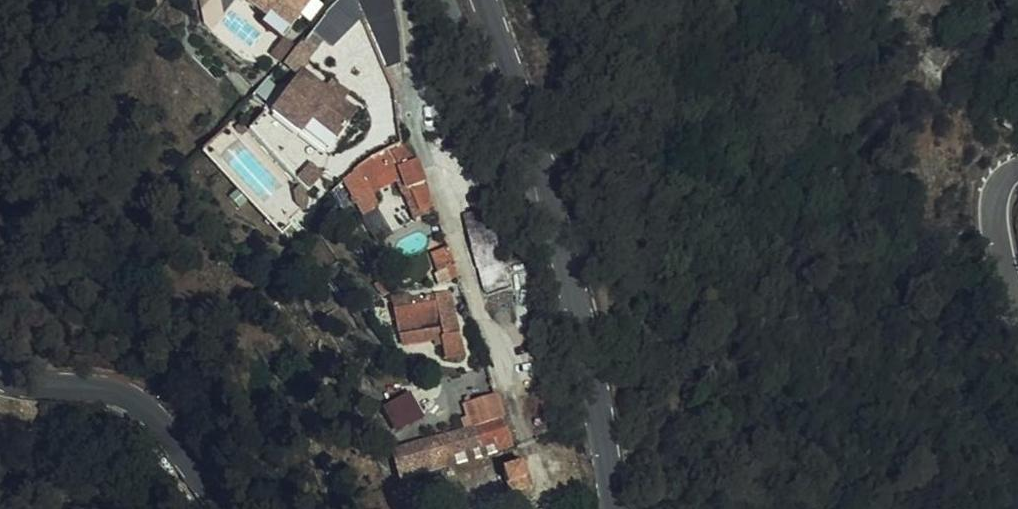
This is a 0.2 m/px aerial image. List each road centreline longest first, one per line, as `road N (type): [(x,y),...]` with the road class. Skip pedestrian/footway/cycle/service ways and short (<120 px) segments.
road 1 (tertiary): [(531,132),(602,359),(626,508)]
road 2 (tertiary): [(229,508),(176,419),(127,393),(0,366)]
road 3 (unclassified): [(531,132),(491,102),(453,0)]
road 4 (residential): [(1017,165),(999,181),(994,215),(1017,295)]
road 5 (tertiary): [(489,0),(531,132)]

